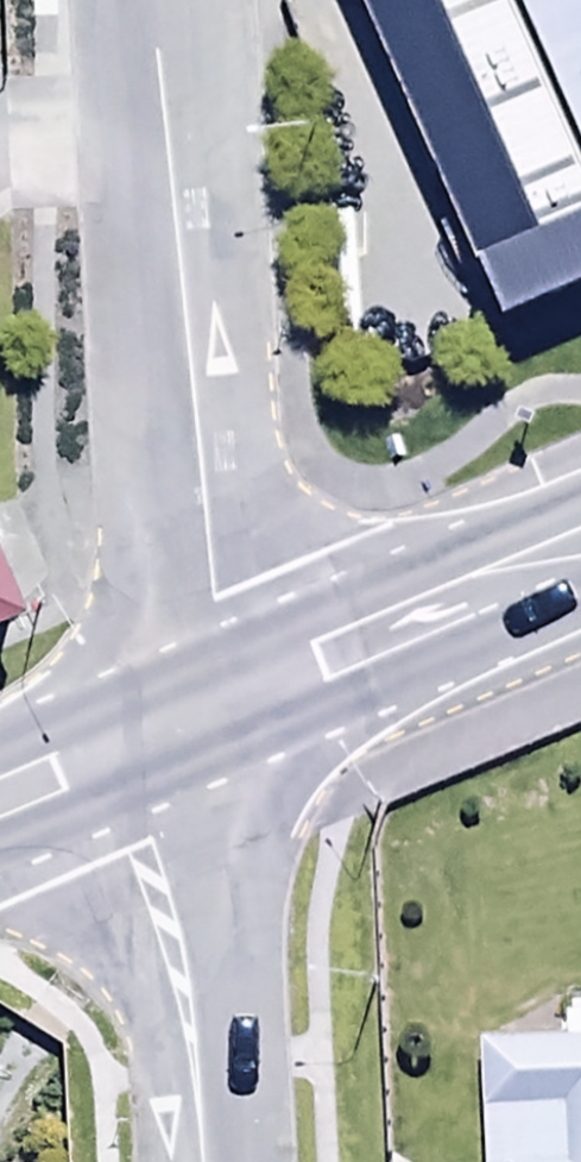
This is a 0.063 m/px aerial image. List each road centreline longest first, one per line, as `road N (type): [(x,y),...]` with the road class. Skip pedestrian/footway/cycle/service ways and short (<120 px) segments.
road 1 (residential): [(165,0),(203,709)]
road 2 (residential): [(115,742),(176,944),(203,1161)]
road 3 (trunk): [(203,709),(580,545)]
road 4 (trunk): [(0,792),(115,742)]

